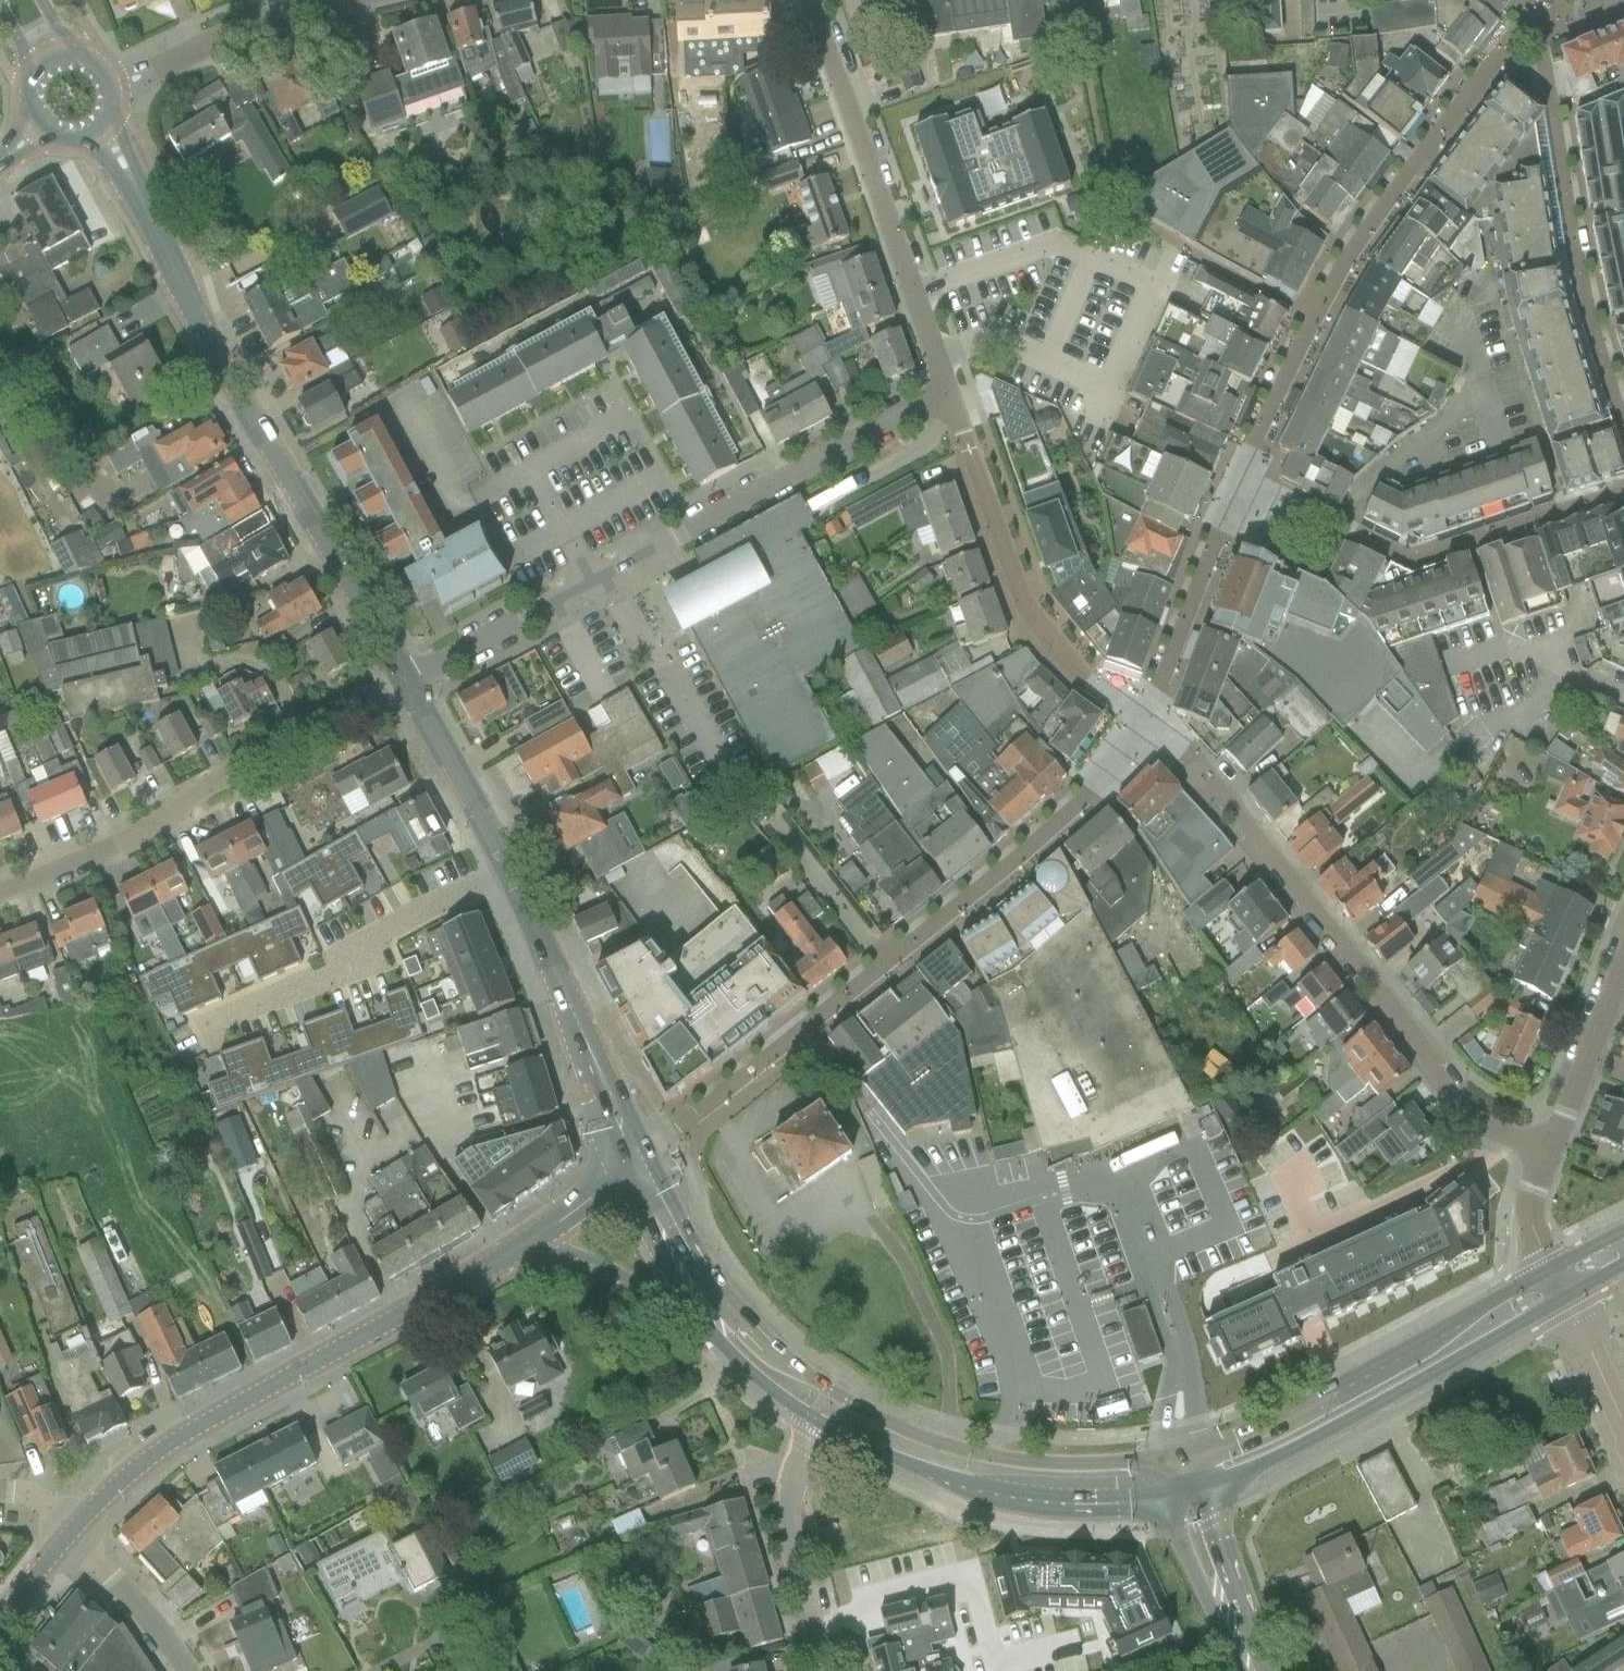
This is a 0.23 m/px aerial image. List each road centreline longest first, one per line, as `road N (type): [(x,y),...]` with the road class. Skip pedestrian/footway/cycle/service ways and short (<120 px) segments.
road 1 (tertiary): [(406,694),(133,210),(104,139)]
road 2 (residential): [(406,694),(946,391)]
road 3 (residential): [(1145,724),(1220,789),(1474,1122),(1547,1153)]
road 4 (residential): [(72,1532),(180,1437),(536,1241)]
road 5 (tertiary): [(637,1167),(504,858),(406,694)]
road 6 (tertiary): [(1189,1454),(1108,1466),(986,1457),(850,1402),(717,1321)]
road 7 (residential): [(0,904),(82,871),(406,694)]
road 8 (residential): [(946,391),(812,0)]
road 9 (tertiary): [(1549,1270),(1385,1369),(1239,1441),(1189,1454)]
road 10 (tertiary): [(1205,1489),(1562,1296)]
road 11 (tertiary): [(817,1426),(1042,1505),(1166,1498)]
road 12 (residential): [(1083,683),(1028,613),(946,391)]
road 13 (residential): [(816,1670),(787,1490),(817,1426)]
road 14 (residential): [(116,80),(326,0)]
road 15 (residential): [(1547,1153),(1623,949)]
road 16 (tertiary): [(536,1241),(717,1321)]
road 17 (tertiary): [(1266,1670),(1205,1489)]
road 18 (tertiary): [(1166,1498),(1241,1670)]
road 19 (tertiary): [(717,1321),(664,1233),(637,1167)]
road 20 (residential): [(178,1670),(72,1532)]
road 21 (tertiary): [(717,1321),(752,1381),(817,1426)]
road 22 (residential): [(1623,1430),(1562,1296)]
road 23 (residential): [(536,1241),(637,1167)]
road 24 (residential): [(1549,1270),(1529,1222),(1547,1153)]

